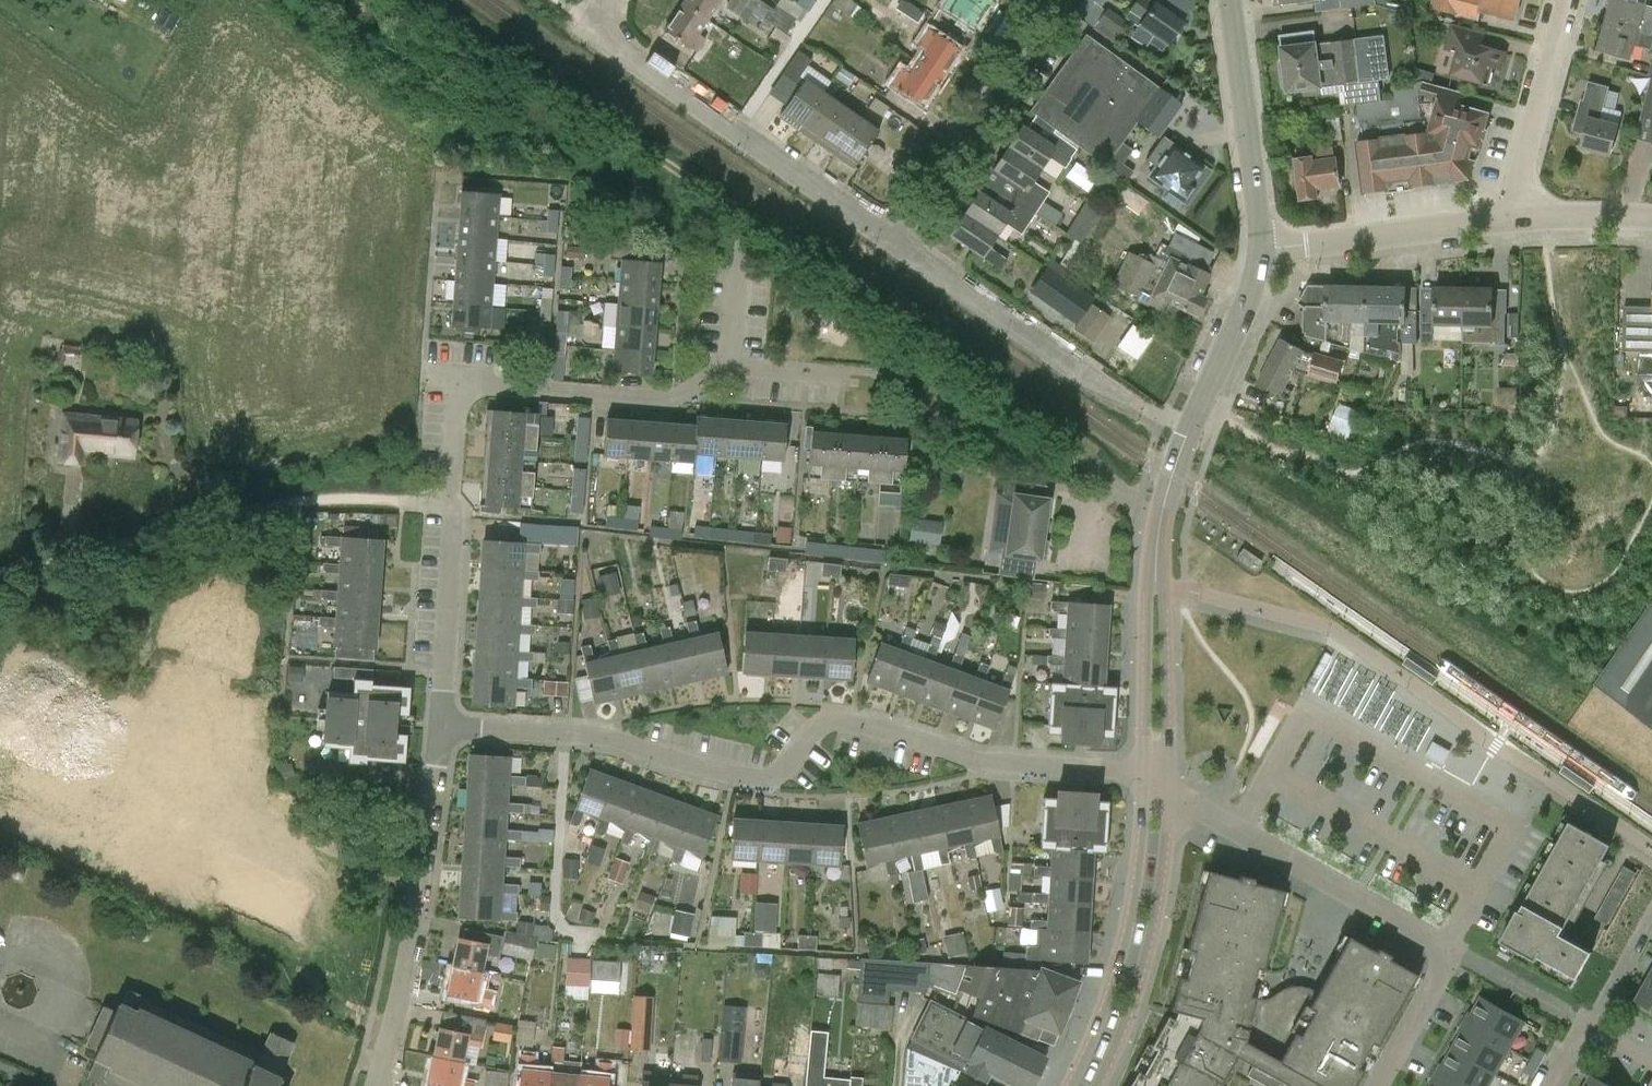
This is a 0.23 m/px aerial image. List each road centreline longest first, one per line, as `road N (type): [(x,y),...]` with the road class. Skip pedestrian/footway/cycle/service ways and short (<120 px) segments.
road 1 (residential): [(1144,772),(988,762),(838,721),(822,723),(779,774),(751,779),(596,736),(437,725)]
road 2 (track): [(46,562),(293,501),(450,507)]
road 3 (track): [(741,235),(739,209),(432,0)]
road 4 (residential): [(848,371),(733,364),(671,400),(463,383)]
road 5 (residential): [(894,243),(617,47),(604,24),(607,0)]
road 6 (residential): [(437,725),(423,867),(379,1085)]
road 7 (residential): [(463,383),(437,725)]
road 8 (residential): [(1447,949),(1167,784)]
road 9 (tertiary): [(1144,772),(1133,904),(1109,997),(1071,1085)]
road 10 (tertiary): [(1157,547),(1172,476),(1263,251)]
road 11 (tertiary): [(1098,1085),(1148,937),(1167,784)]
road 12 (residential): [(1140,407),(894,243)]
road 13 (residential): [(894,243),(1057,0)]
road 14 (tertiary): [(1263,251),(1230,0)]
road 15 (residential): [(1263,251),(1513,221)]
road 16 (tertiary): [(1167,784),(1157,547)]
road 17 (residential): [(1513,221),(1573,0)]
road 18 (tertiary): [(1157,547),(1147,618),(1144,772)]
road 19 (residential): [(1447,949),(1447,963),(1378,1085)]
road 20 (residential): [(1651,224),(1513,221)]
road 21 (residential): [(1651,918),(1589,1031)]

